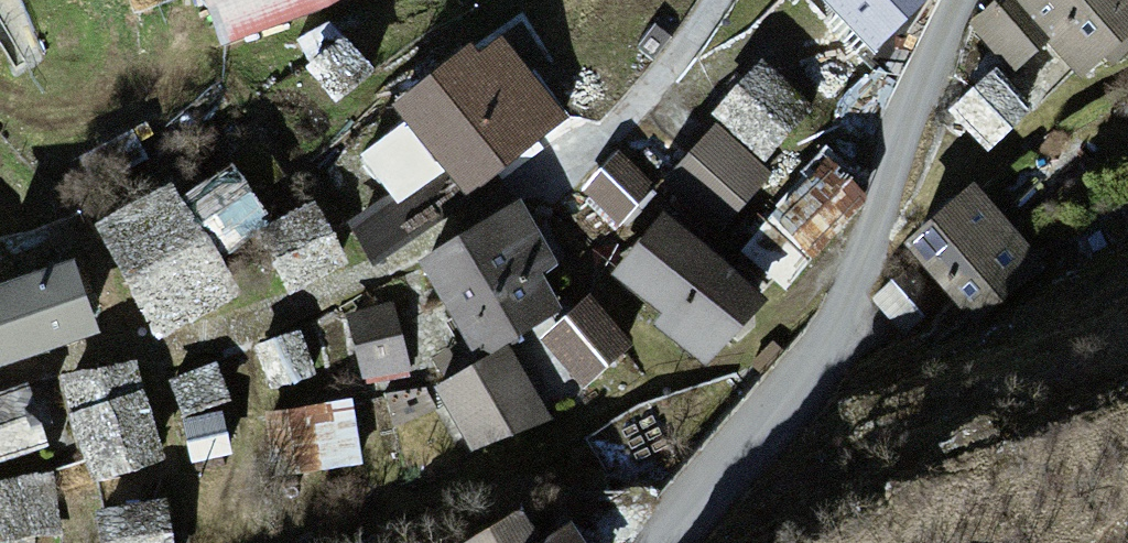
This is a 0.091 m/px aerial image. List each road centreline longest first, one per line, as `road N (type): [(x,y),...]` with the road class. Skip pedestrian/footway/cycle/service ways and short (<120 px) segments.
road 1 (unclassified): [(964,0),(896,158),(849,304),(816,364),(668,542)]
road 2 (residential): [(718,0),(647,91),(526,190)]

